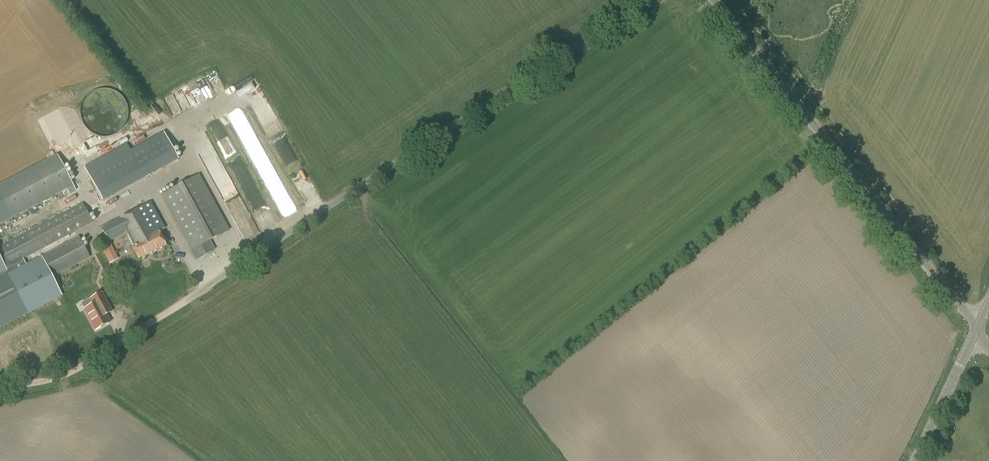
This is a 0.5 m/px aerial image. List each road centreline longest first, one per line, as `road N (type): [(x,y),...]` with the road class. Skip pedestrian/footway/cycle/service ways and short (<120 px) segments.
road 1 (unclassified): [(187,302),(648,0)]
road 2 (unclassified): [(980,322),(957,304),(714,0)]
road 3 (track): [(187,302),(61,374),(0,387)]
road 4 (tertiary): [(915,460),(973,338)]

